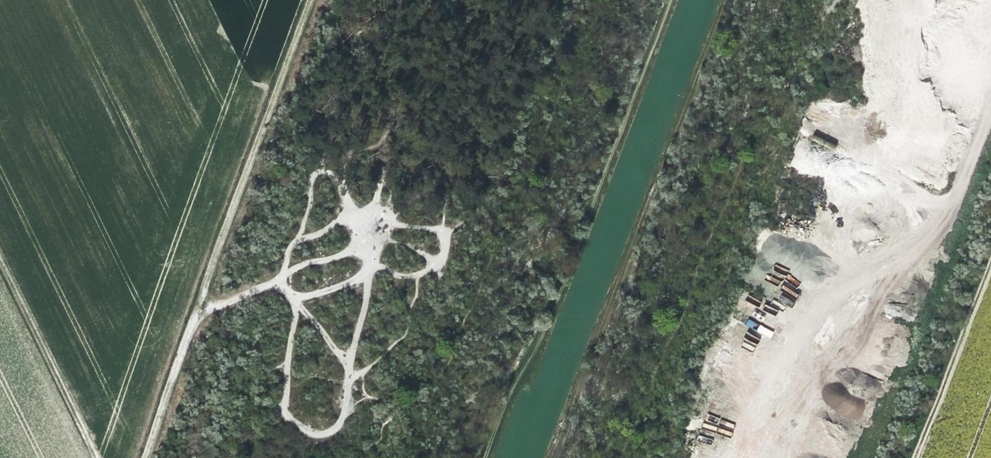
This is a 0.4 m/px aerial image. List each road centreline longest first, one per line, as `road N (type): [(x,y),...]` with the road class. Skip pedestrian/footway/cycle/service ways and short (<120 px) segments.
road 1 (track): [(665,0),(488,457)]
road 2 (track): [(140,457),(305,0)]
road 3 (track): [(911,457),(990,248)]
road 4 (track): [(91,457),(0,272)]

